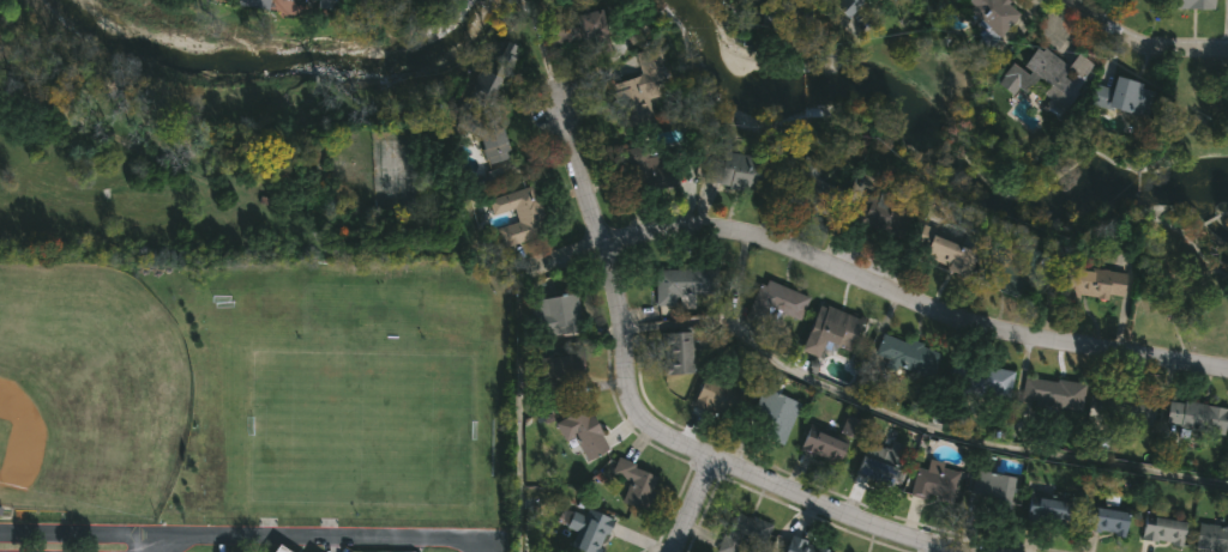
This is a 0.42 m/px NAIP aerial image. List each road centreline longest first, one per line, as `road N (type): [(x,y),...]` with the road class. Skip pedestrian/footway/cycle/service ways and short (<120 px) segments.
road 1 (residential): [(555,109),(621,296),(626,380),(644,419),(710,459),(819,504),(971,551)]
road 2 (residential): [(604,245),(681,229),(727,231),(974,327),(1227,375)]
road 3 (residential): [(176,539),(0,532)]
road 4 (residential): [(1072,0),(1128,41),(1227,49)]

